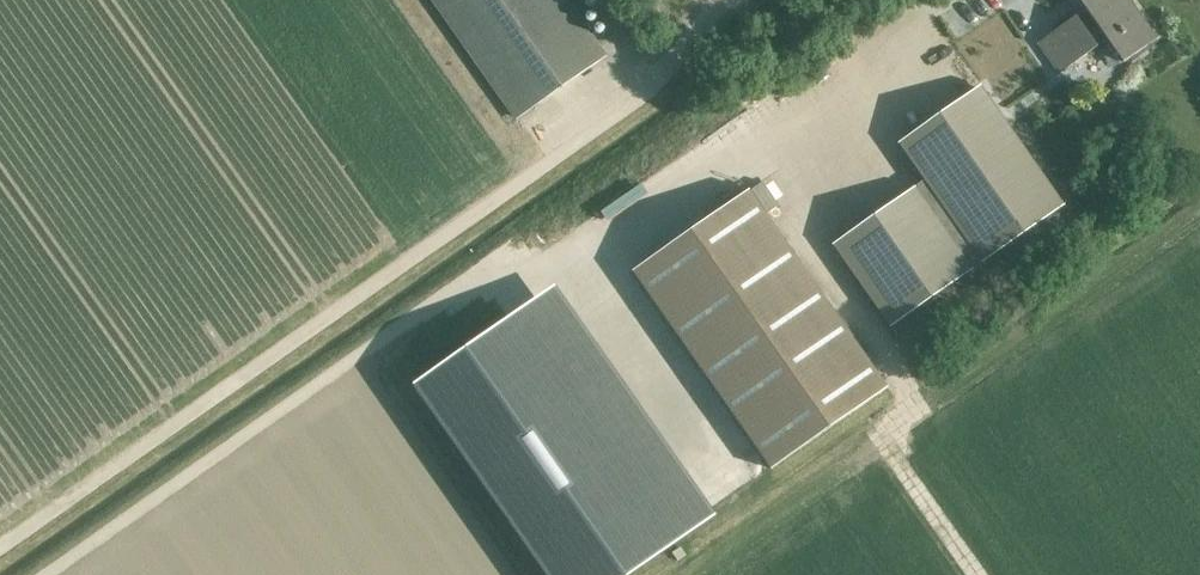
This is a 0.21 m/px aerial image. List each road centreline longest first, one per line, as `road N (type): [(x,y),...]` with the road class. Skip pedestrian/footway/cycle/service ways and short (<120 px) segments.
road 1 (track): [(836,102),(698,118),(47,574)]
road 2 (track): [(564,151),(0,548)]
road 3 (track): [(983,574),(889,440),(921,408)]

